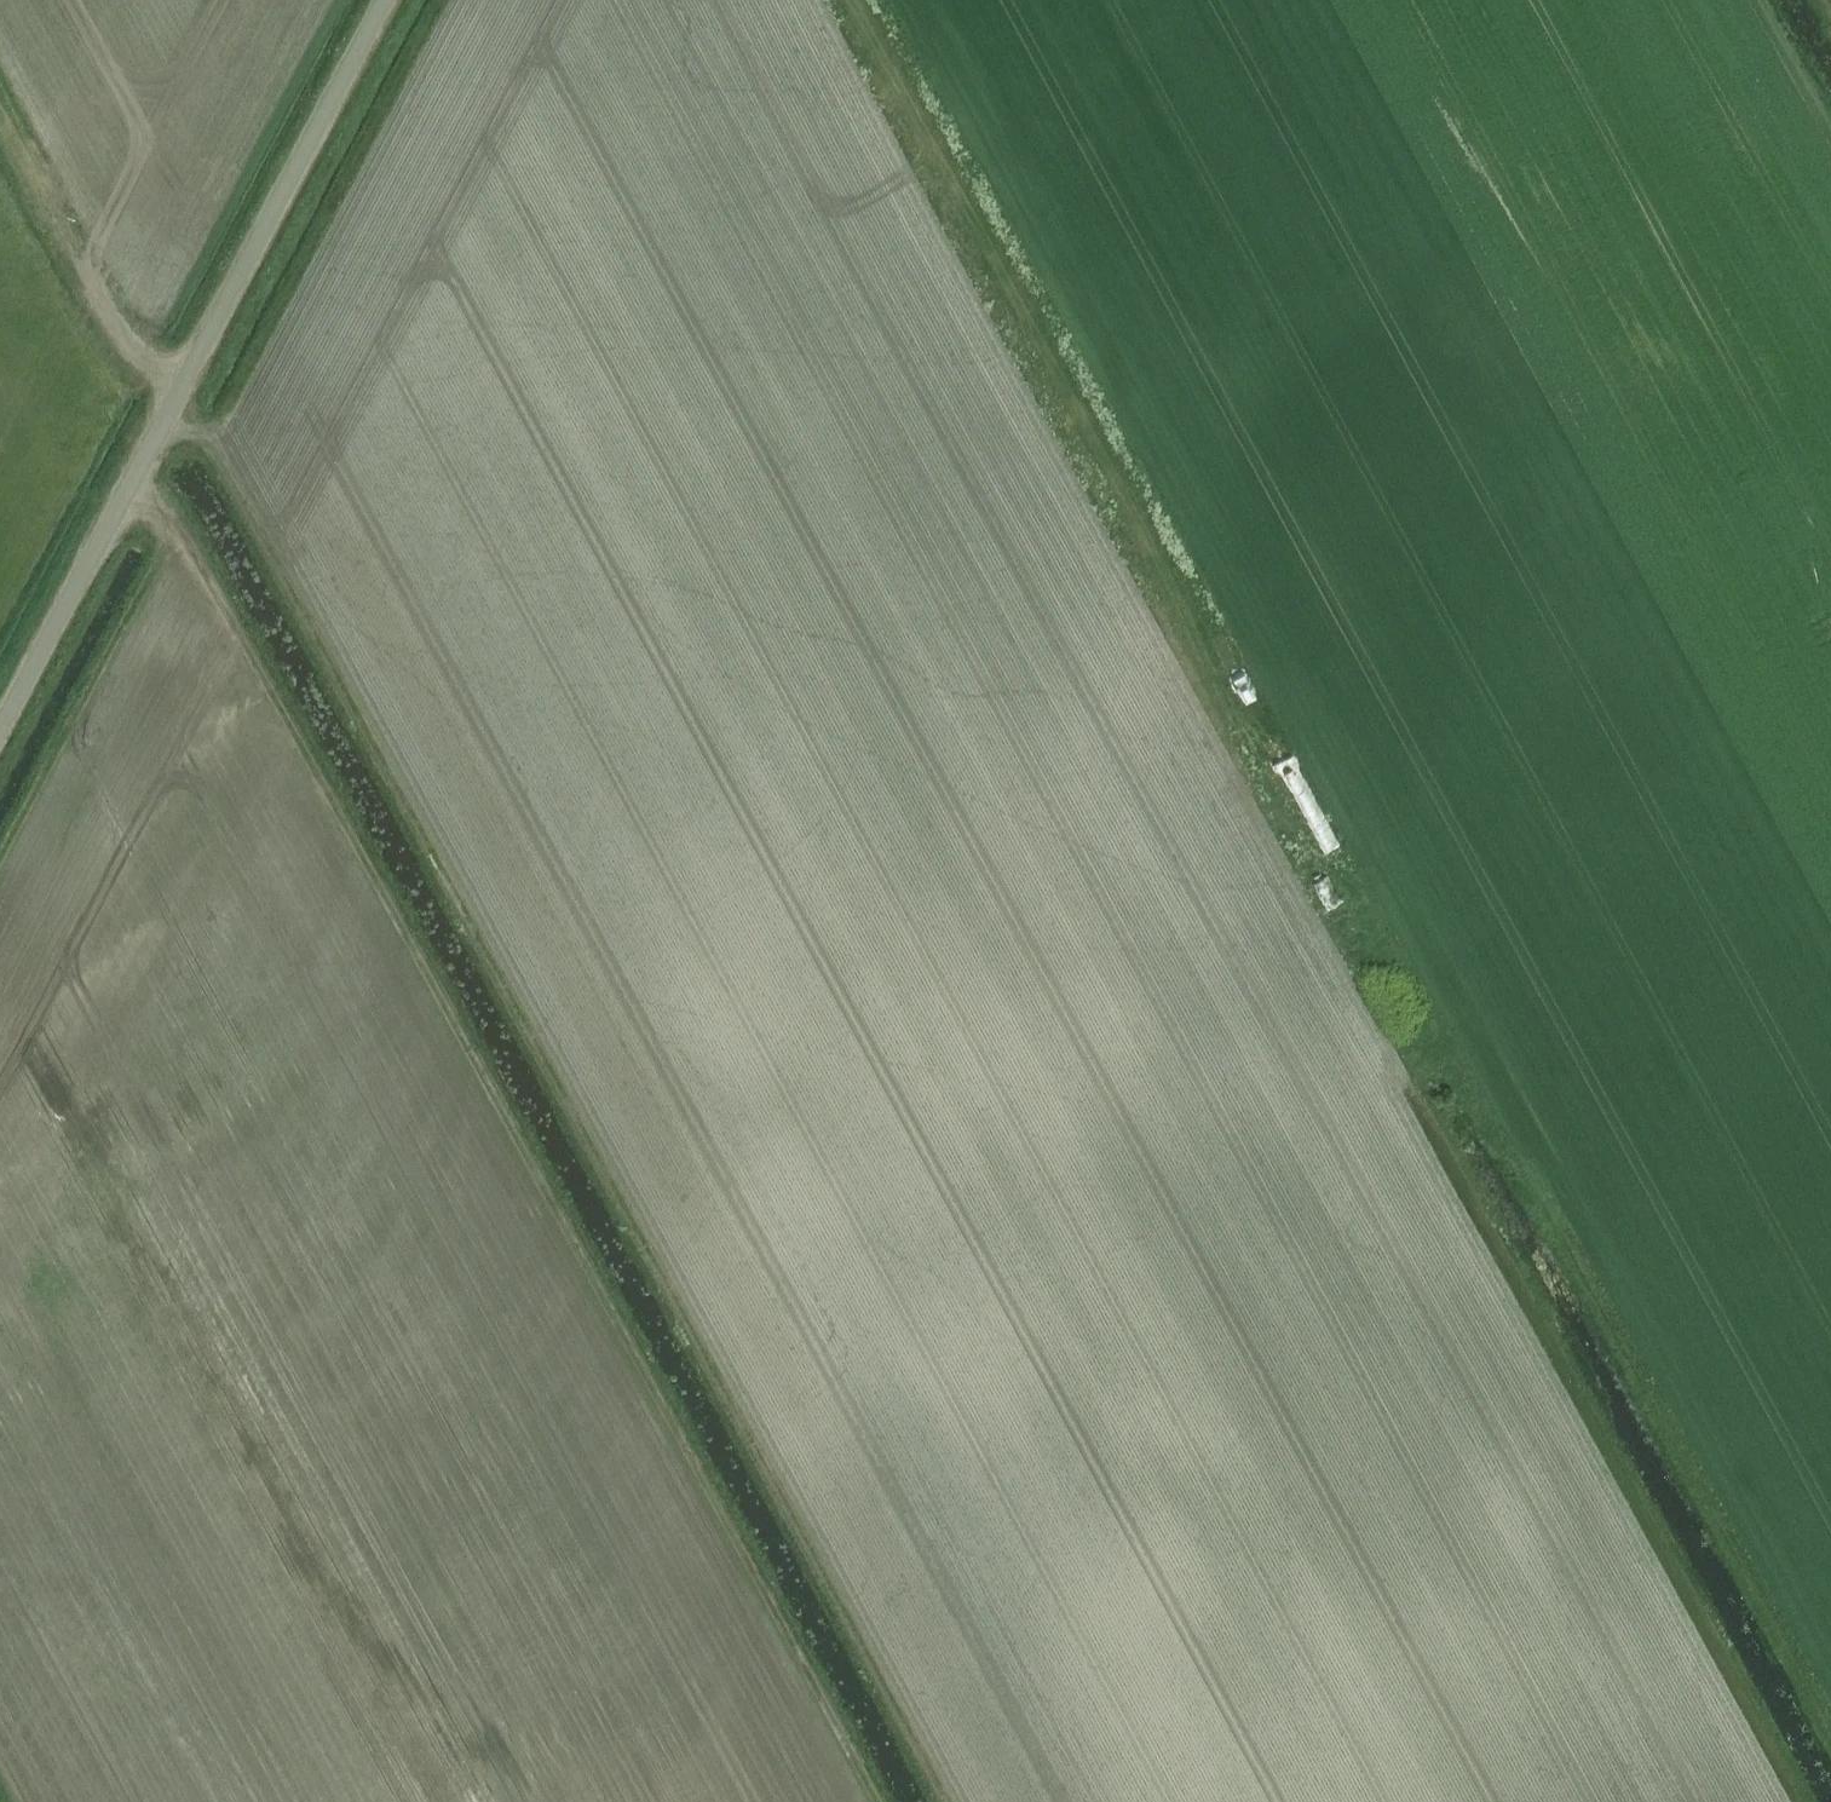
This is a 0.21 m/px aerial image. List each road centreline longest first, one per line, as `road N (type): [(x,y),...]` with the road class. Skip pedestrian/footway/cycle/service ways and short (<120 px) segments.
road 1 (unclassified): [(0,721),(368,0)]

